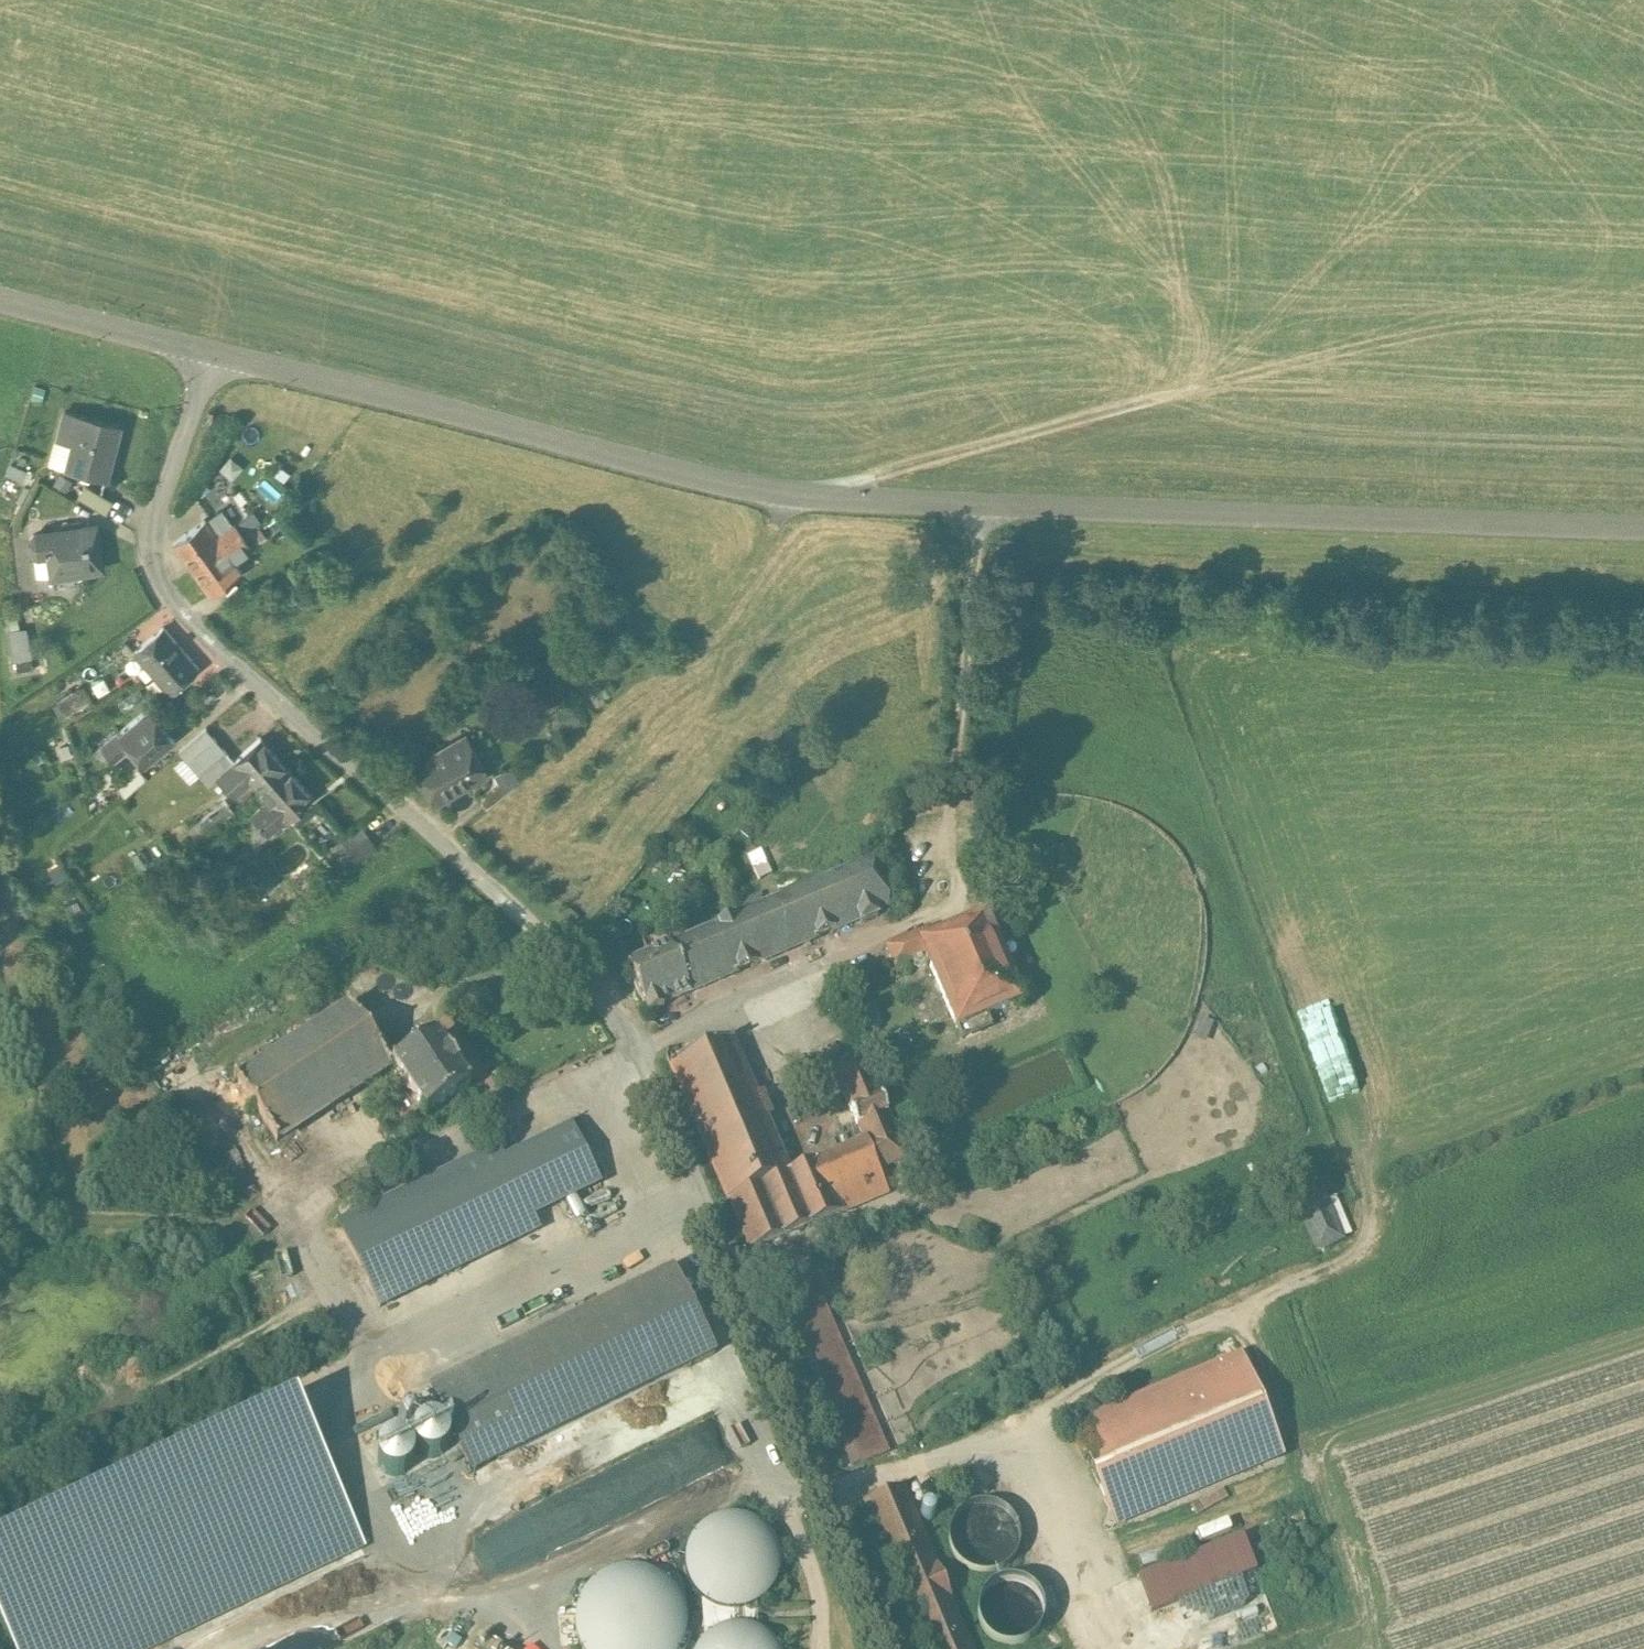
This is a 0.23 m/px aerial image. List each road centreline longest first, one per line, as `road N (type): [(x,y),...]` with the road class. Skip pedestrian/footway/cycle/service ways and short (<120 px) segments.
road 1 (unclassified): [(898,1648),(625,1016),(560,932),(248,674),(170,591),(154,542),(206,344)]
road 2 (unclassified): [(206,344),(731,475),(844,493),(1643,519)]
road 3 (unclassified): [(0,290),(206,344)]

